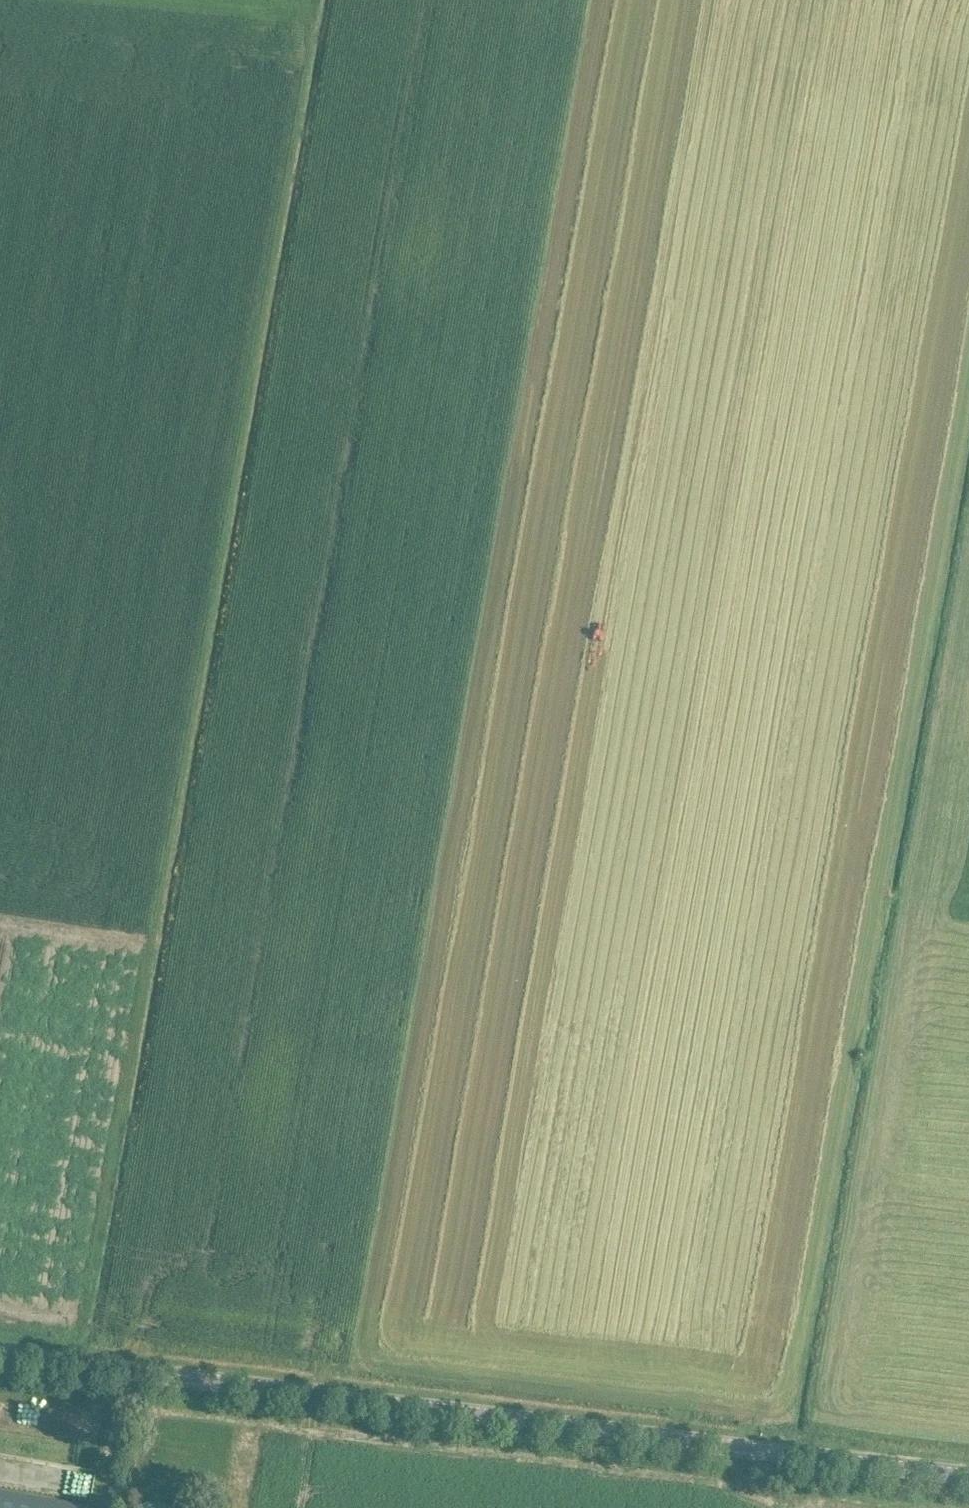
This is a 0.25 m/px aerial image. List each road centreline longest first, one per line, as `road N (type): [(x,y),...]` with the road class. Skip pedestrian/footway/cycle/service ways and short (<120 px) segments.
road 1 (unclassified): [(968,1480),(0,1355)]

